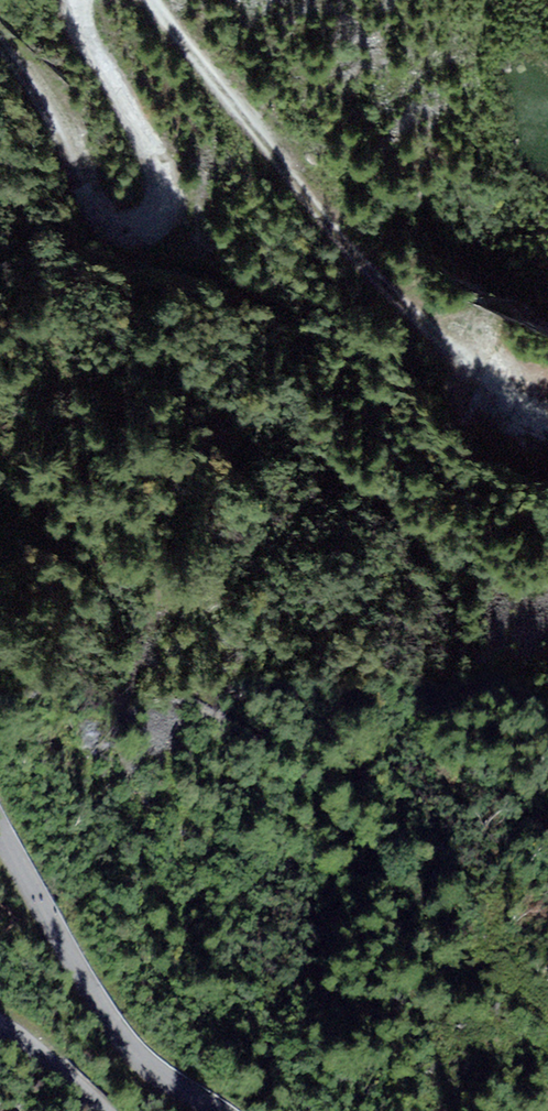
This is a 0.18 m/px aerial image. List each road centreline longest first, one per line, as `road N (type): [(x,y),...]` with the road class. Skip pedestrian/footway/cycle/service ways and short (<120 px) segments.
road 1 (track): [(547,433),(450,370),(149,0)]
road 2 (track): [(80,0),(88,46),(154,159),(162,193),(148,229),(124,240),(98,232),(56,126),(0,47)]
road 3 (unclassified): [(221,1110),(128,1048),(0,834)]
road 4 (unclassified): [(0,1027),(101,1110)]

